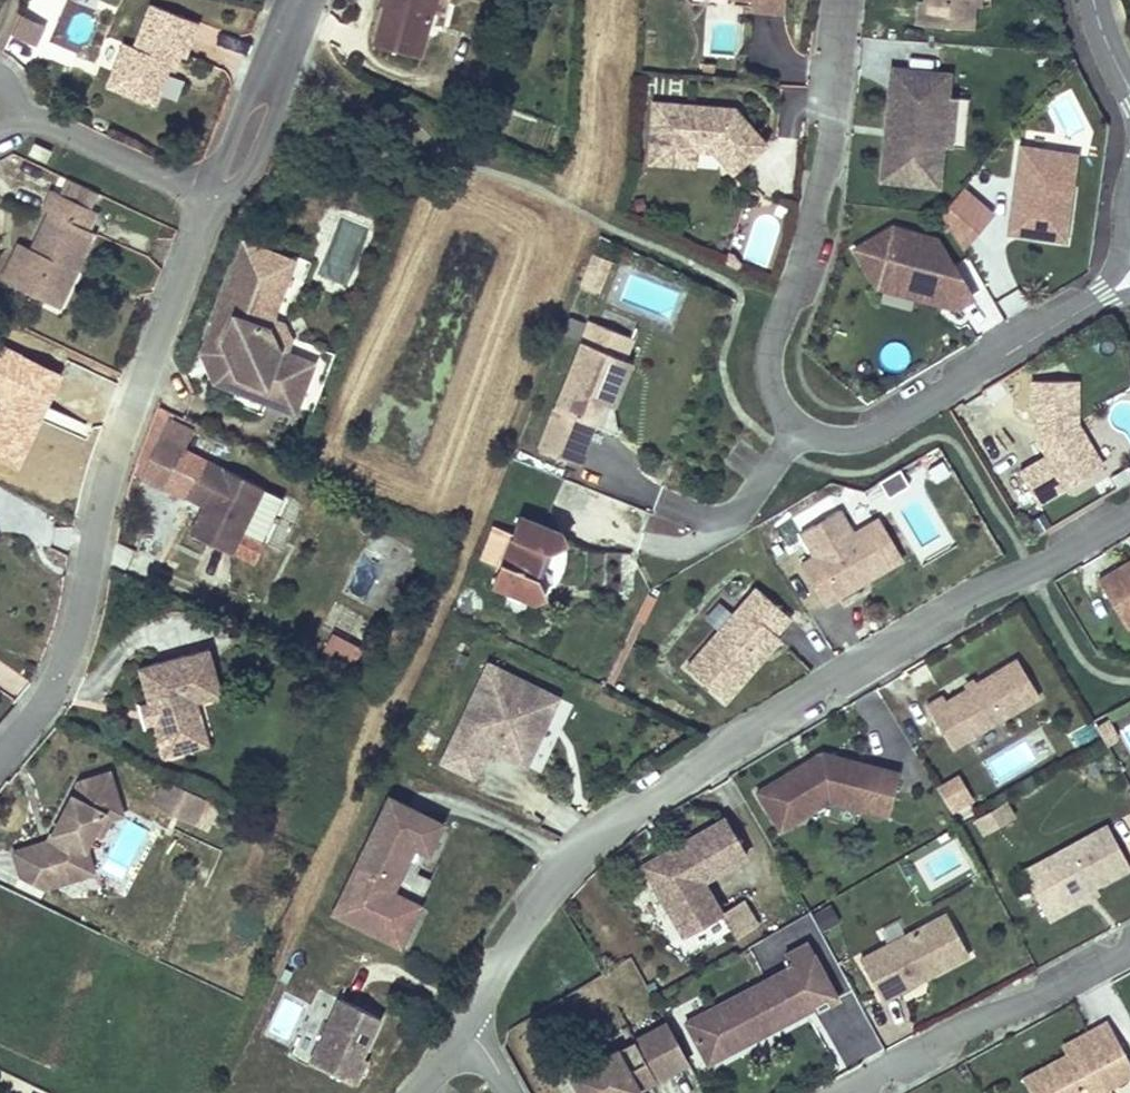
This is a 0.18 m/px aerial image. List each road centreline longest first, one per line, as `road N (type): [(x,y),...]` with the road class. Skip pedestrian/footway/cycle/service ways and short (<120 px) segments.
road 1 (residential): [(1129,515),(631,805),(590,838),(512,940),(466,1042)]
road 2 (residential): [(1129,279),(877,433),(845,445),(787,422),(773,402),(771,352),(829,138),(844,0)]
road 3 (residential): [(0,744),(68,646),(110,452),(207,200)]
road 4 (residential): [(850,1092),(1129,956)]
road 5 (residential): [(207,200),(0,117)]
road 6 (residential): [(207,200),(281,64),(300,0)]

